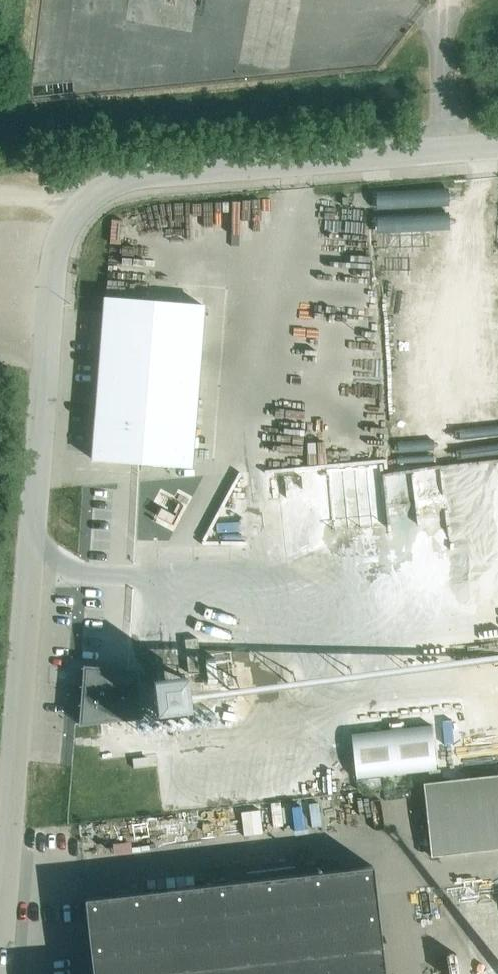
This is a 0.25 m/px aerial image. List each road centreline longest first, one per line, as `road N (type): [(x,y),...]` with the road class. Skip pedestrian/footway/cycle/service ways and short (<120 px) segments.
road 1 (unclassified): [(50,183),(60,218),(0,900)]
road 2 (unclassified): [(497,149),(50,183)]

